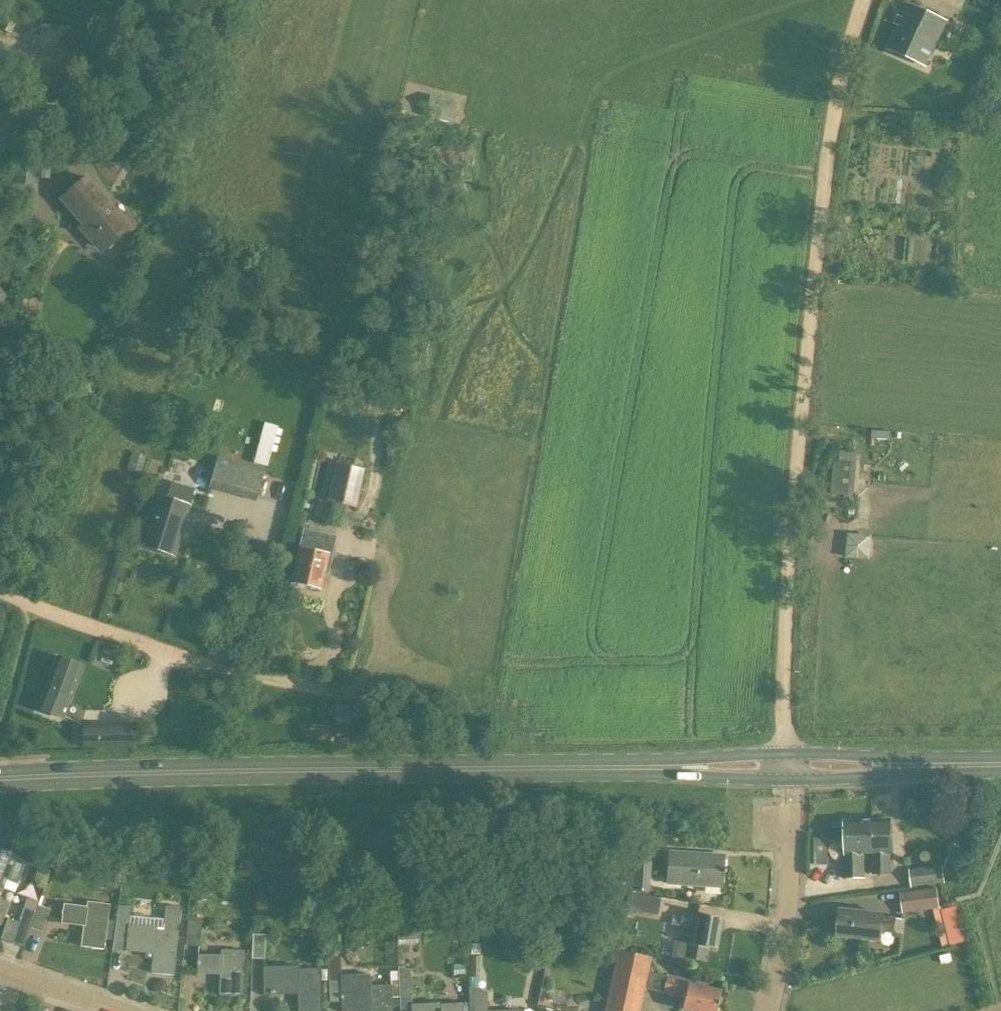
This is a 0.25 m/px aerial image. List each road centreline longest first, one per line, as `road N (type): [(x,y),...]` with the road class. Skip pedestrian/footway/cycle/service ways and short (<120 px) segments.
road 1 (primary): [(1000,766),(467,765),(0,778)]
road 2 (track): [(787,768),(781,679),(808,323),(836,97),(862,0)]
road 3 (unclassified): [(0,592),(282,682)]
road 4 (residential): [(766,1010),(785,908),(788,806)]
road 5 (residential): [(121,1010),(0,968)]

